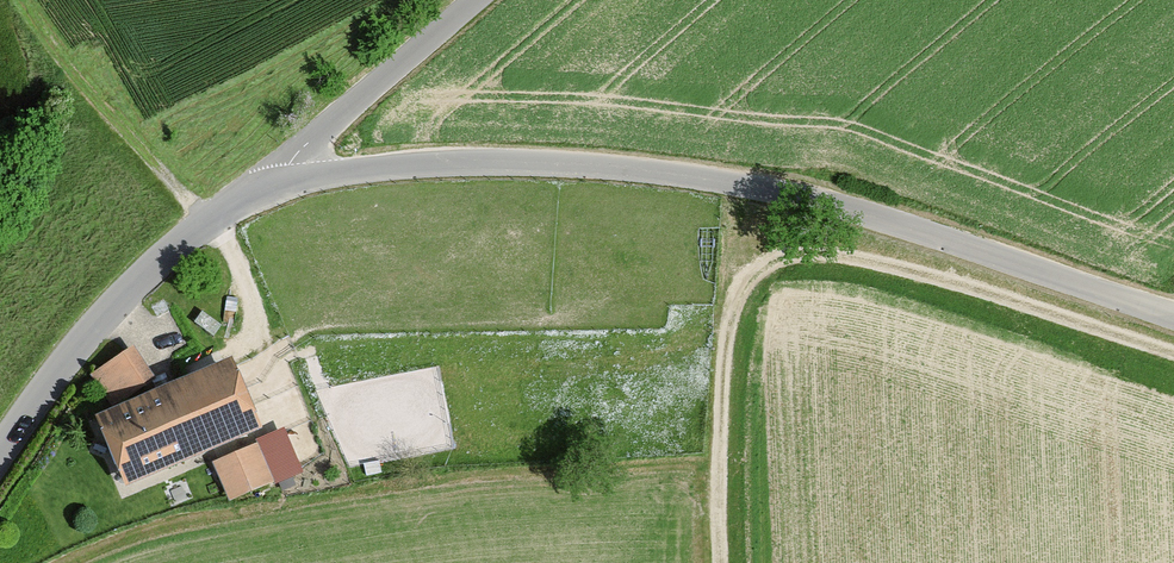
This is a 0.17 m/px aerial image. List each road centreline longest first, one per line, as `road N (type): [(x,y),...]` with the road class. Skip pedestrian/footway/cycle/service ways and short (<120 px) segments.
road 1 (unclassified): [(1173,315),(956,240),(742,183),(610,165),(447,162),(283,183)]
road 2 (track): [(720,562),(717,462),(733,310),(743,285),(784,255),(813,252),(954,282),(1173,354)]
road 3 (unclassified): [(283,183),(204,219),(74,355),(0,454)]
road 4 (track): [(18,0),(204,219)]
road 5 (unclassified): [(283,183),(308,144),(478,0)]

